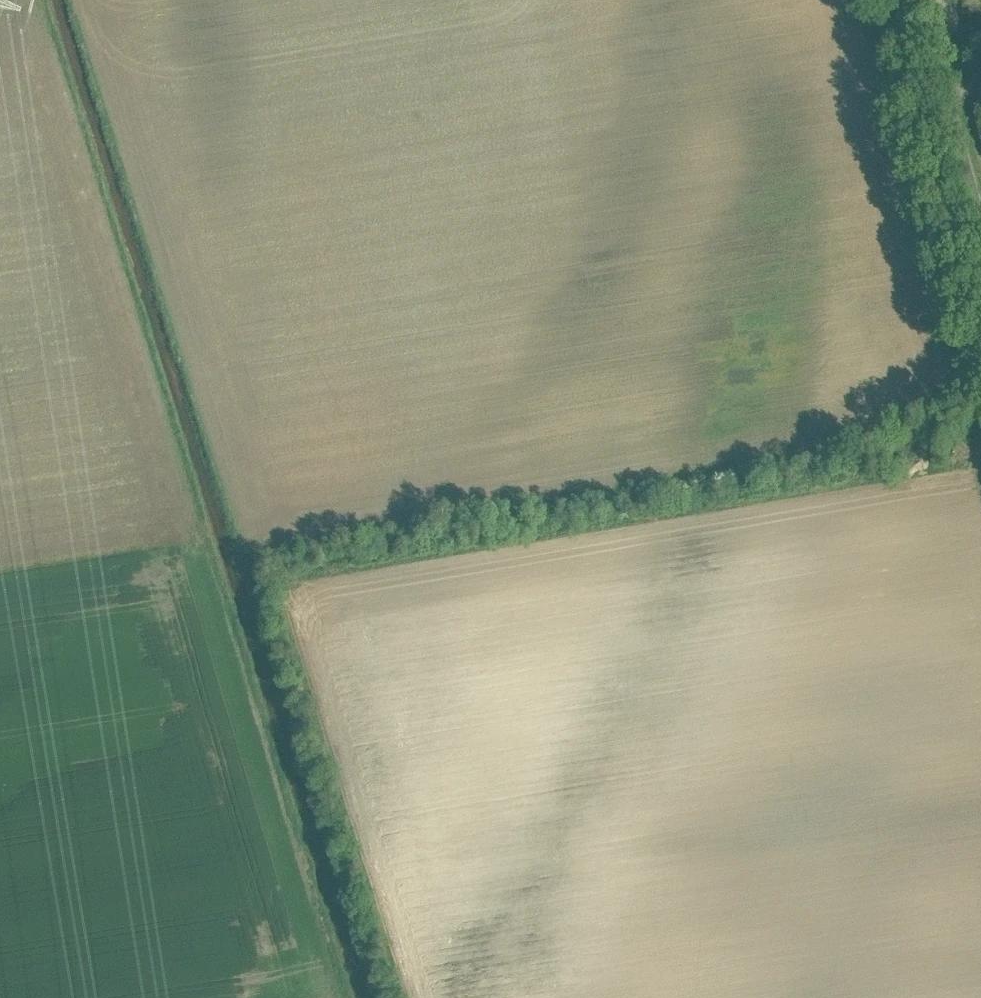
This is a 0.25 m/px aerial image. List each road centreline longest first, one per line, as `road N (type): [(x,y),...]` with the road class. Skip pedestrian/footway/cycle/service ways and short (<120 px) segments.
road 1 (tertiary): [(980,223),(914,0)]

